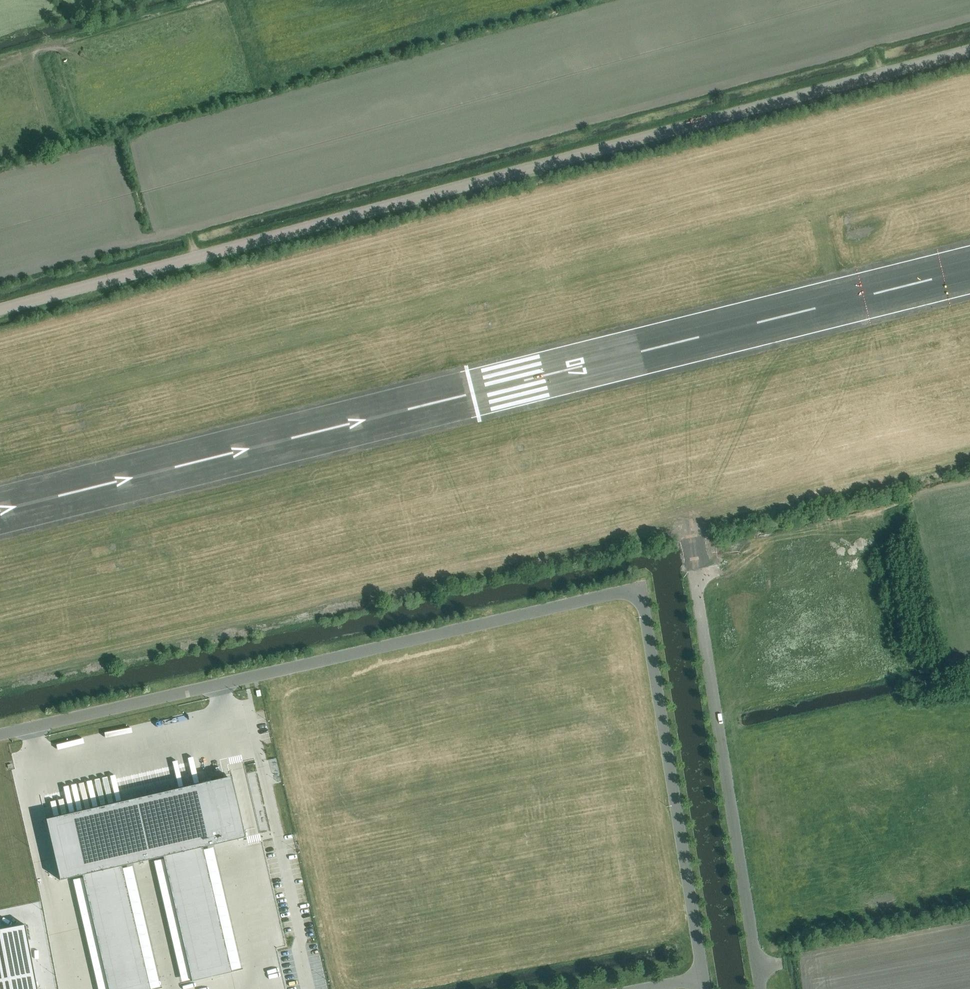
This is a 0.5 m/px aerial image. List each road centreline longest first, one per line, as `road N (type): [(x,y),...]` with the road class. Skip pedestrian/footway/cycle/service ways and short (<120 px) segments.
road 1 (unclassified): [(0,736),(641,587),(704,977)]
road 2 (tertiary): [(0,308),(969,53)]
road 3 (unclassified): [(708,575),(697,577),(758,968)]

